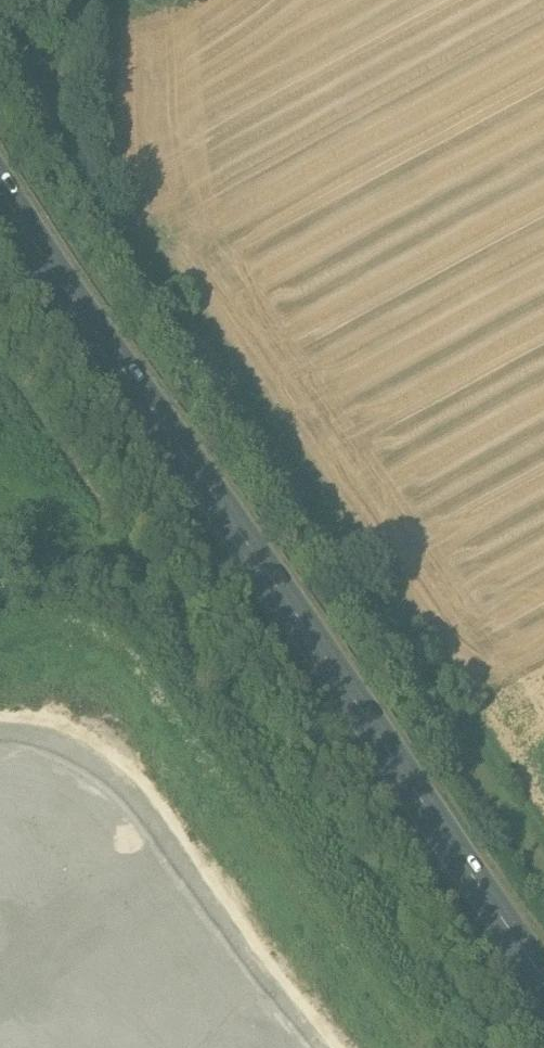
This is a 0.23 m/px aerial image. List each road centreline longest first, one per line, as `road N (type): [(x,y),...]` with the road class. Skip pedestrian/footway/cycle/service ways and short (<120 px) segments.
road 1 (track): [(543,849),(0,39)]
road 2 (primary): [(543,992),(0,209)]

